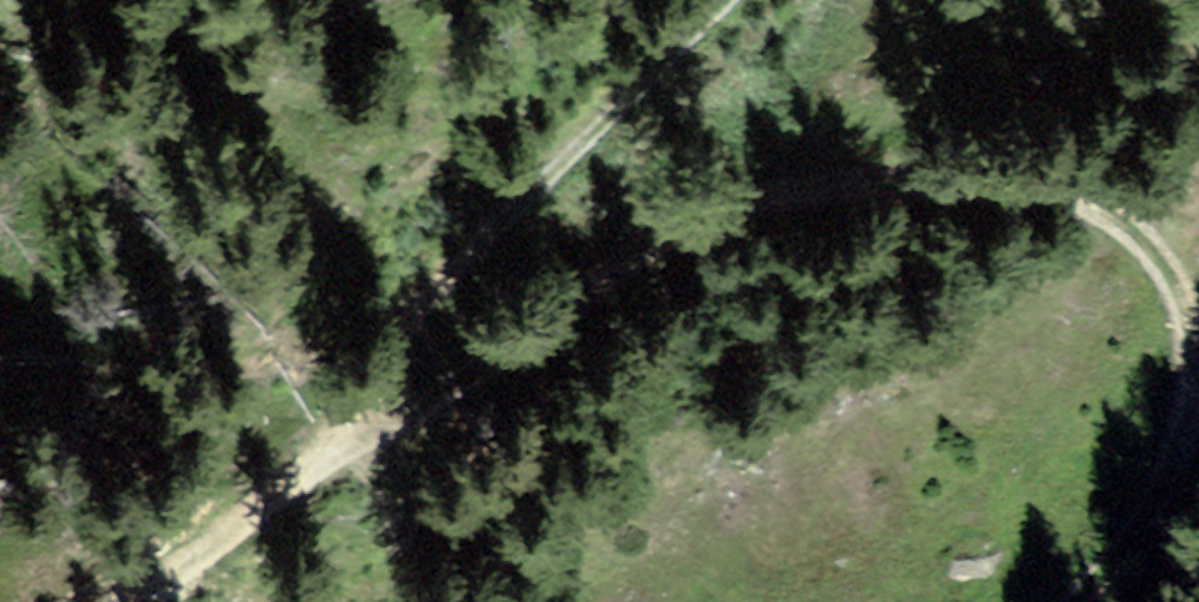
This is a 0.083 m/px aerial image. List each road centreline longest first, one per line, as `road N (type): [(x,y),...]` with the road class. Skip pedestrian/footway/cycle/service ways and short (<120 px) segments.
road 1 (track): [(310,485),(747,212),(898,194),(1066,200),(1159,245),(1198,339)]
road 2 (track): [(310,485),(521,220),(749,0)]
road 3 (track): [(1198,359),(1188,473),(1093,601)]
road 4 (track): [(125,601),(310,485)]

